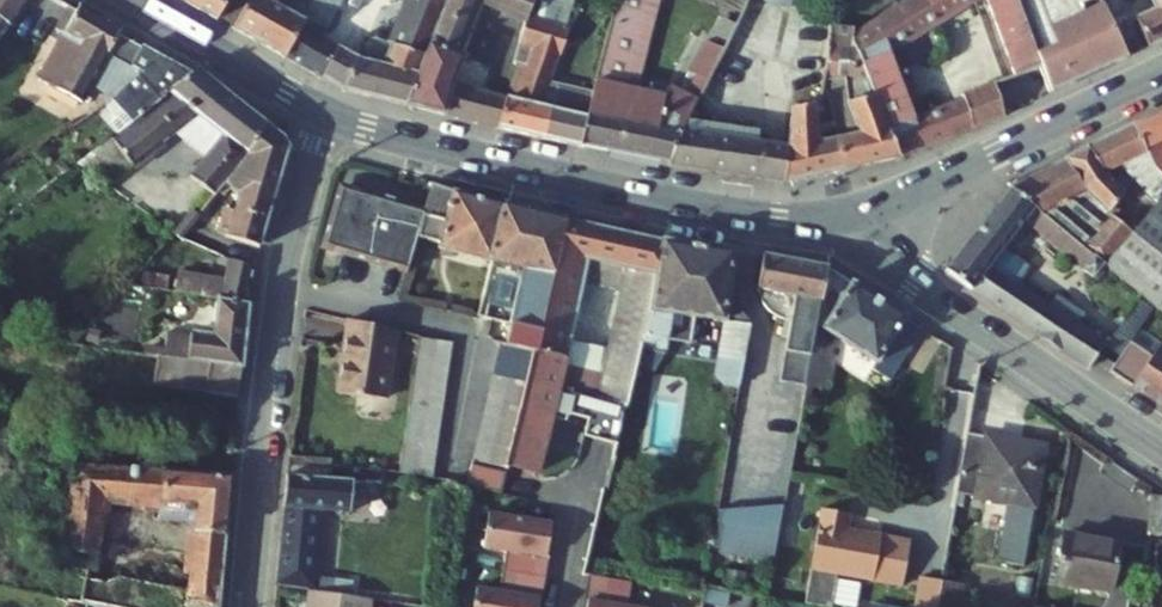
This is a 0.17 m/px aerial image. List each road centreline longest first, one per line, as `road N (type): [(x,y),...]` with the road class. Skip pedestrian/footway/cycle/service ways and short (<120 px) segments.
road 1 (tertiary): [(330,115),(725,212),(805,219),(868,209)]
road 2 (tertiary): [(330,115),(284,274),(248,606)]
road 3 (tertiary): [(868,209),(894,269),(1161,450)]
road 4 (tertiary): [(868,209),(1161,75)]
road 5 (tertiary): [(120,0),(330,115)]

